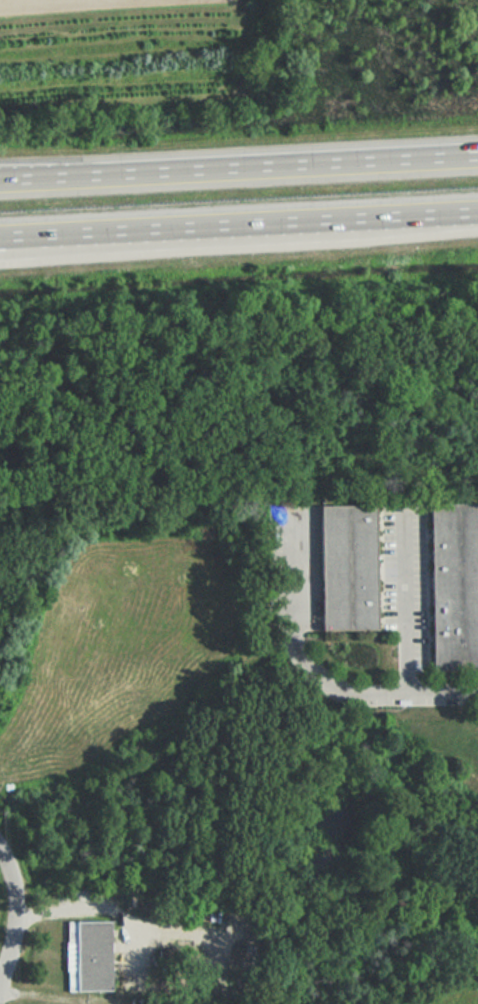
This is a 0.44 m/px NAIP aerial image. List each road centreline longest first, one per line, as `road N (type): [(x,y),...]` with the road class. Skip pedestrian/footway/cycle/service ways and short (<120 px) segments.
road 1 (motorway): [(477,152),(0,178)]
road 2 (motorway): [(0,235),(477,210)]
road 3 (residential): [(0,990),(18,910),(0,850)]

